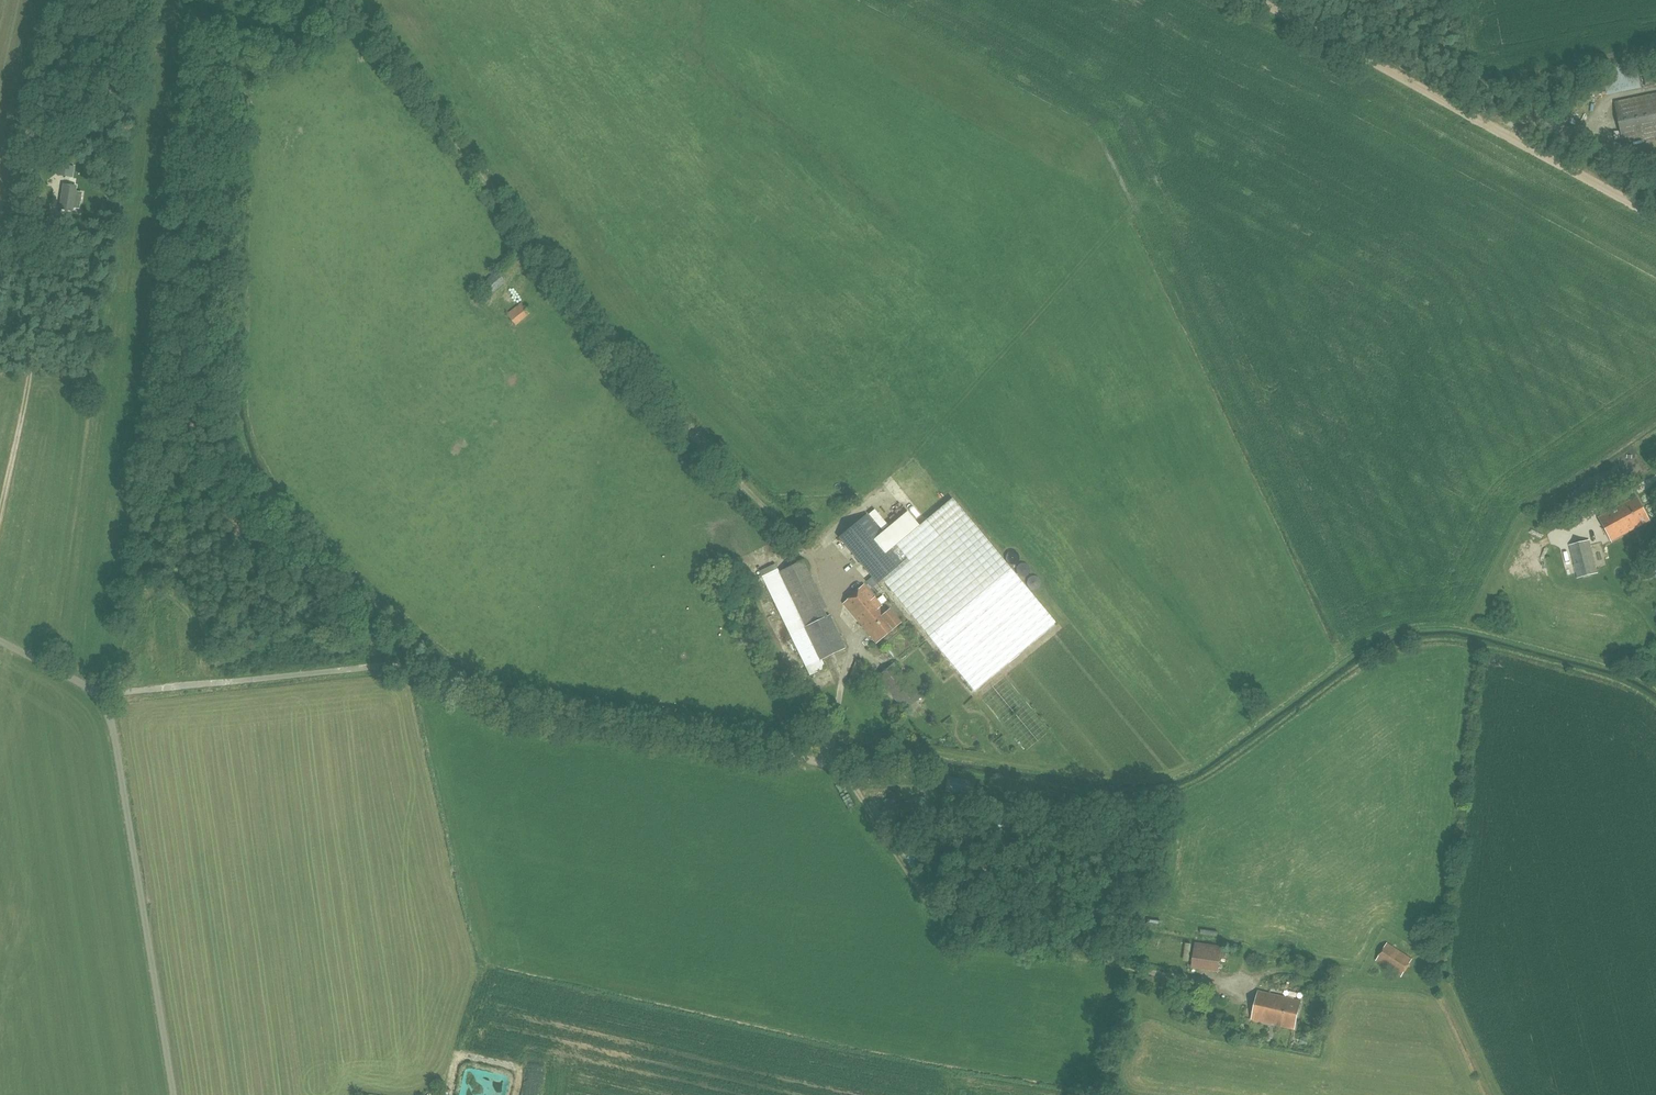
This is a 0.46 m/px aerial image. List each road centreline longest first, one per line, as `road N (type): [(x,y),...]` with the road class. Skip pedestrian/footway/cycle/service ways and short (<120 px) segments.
road 1 (unclassified): [(826,763),(539,716),(399,668),(102,698)]
road 2 (track): [(355,0),(597,332),(752,493)]
road 3 (track): [(1655,212),(1267,0)]
road 4 (unclassified): [(174,1094),(112,719),(102,698)]

